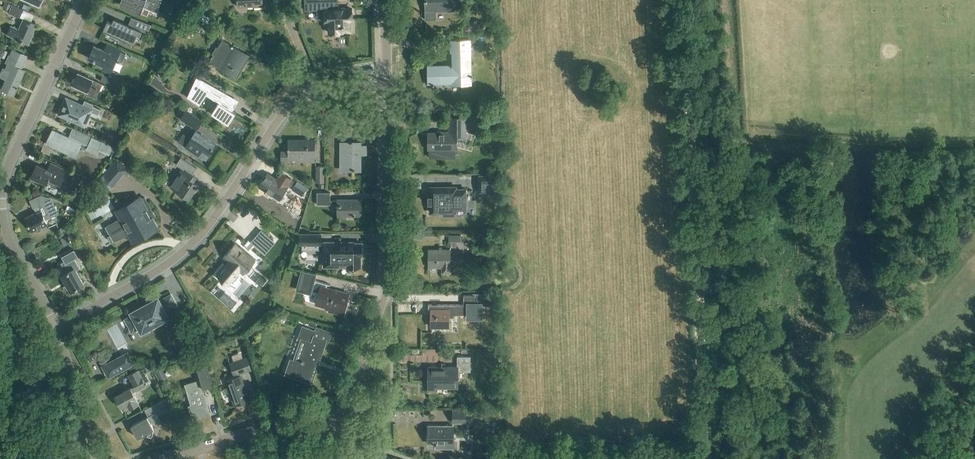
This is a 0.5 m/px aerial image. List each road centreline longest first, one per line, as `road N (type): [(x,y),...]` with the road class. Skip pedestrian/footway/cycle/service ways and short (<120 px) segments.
road 1 (track): [(699,457),(683,0)]
road 2 (residential): [(56,327),(120,294),(201,236),(286,112),(317,93)]
road 3 (residential): [(333,424),(345,417),(387,286),(387,88)]
road 4 (residential): [(0,196),(84,0)]
road 5 (residential): [(166,458),(262,431),(333,424)]
road 6 (residential): [(97,458),(56,327)]
road 7 (residential): [(56,327),(2,225),(0,205)]

